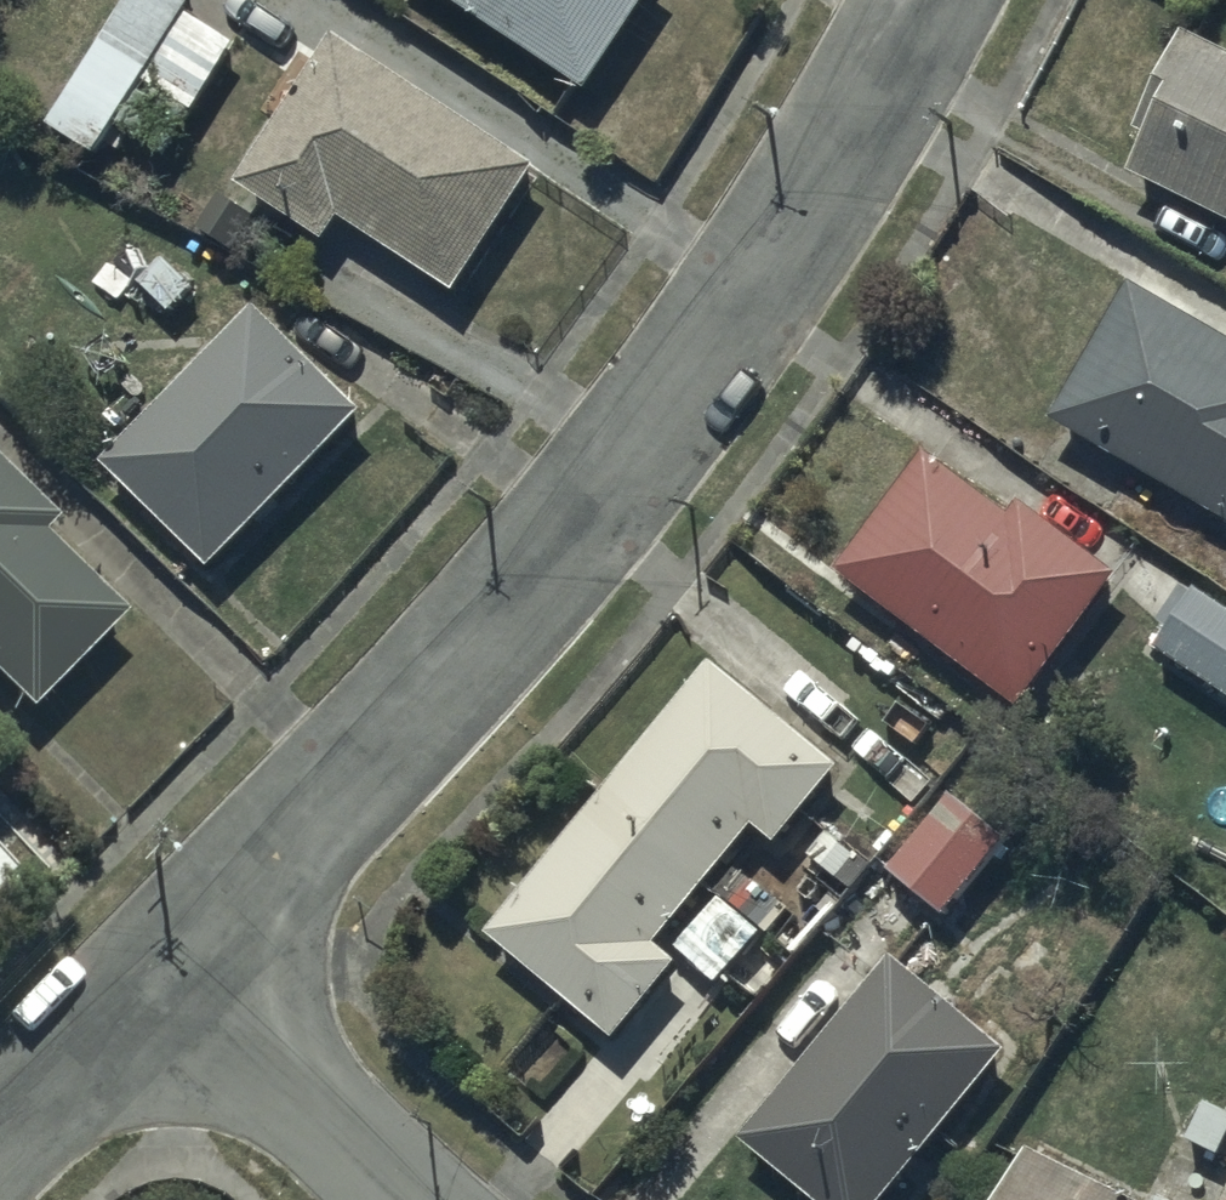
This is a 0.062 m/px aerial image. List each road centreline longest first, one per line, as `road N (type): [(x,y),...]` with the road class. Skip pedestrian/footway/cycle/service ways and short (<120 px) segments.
road 1 (residential): [(920,0),(820,191),(603,509),(158,982)]
road 2 (residential): [(158,982),(405,1199)]
road 3 (residential): [(158,982),(0,1141)]

